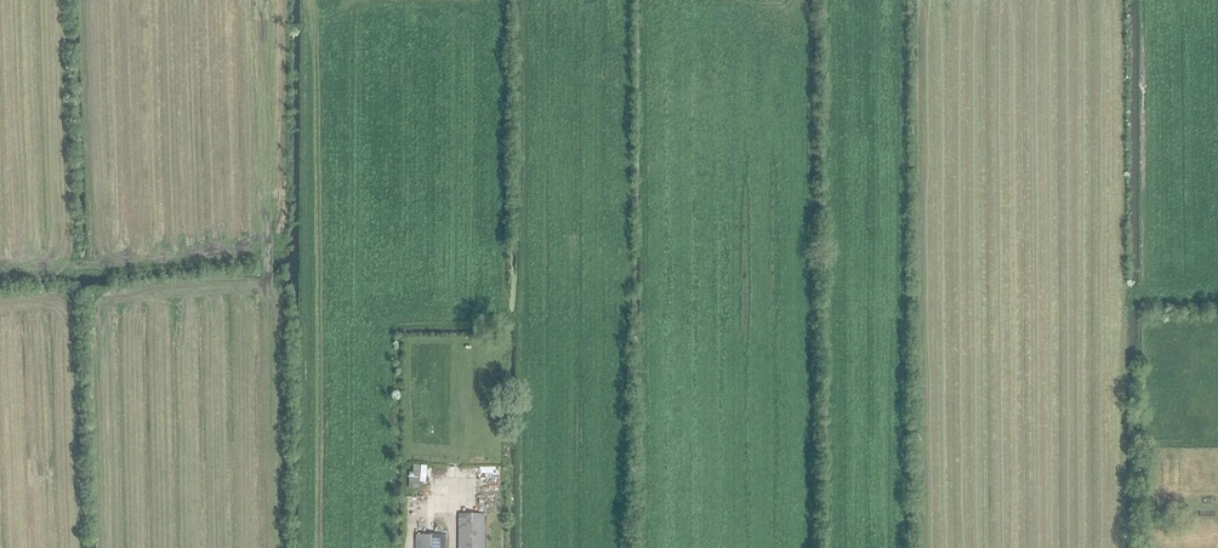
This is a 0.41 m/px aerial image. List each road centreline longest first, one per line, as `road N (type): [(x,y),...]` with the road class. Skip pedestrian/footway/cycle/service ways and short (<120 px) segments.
road 1 (track): [(261,0),(280,31),(281,216),(270,244),(0,274)]

